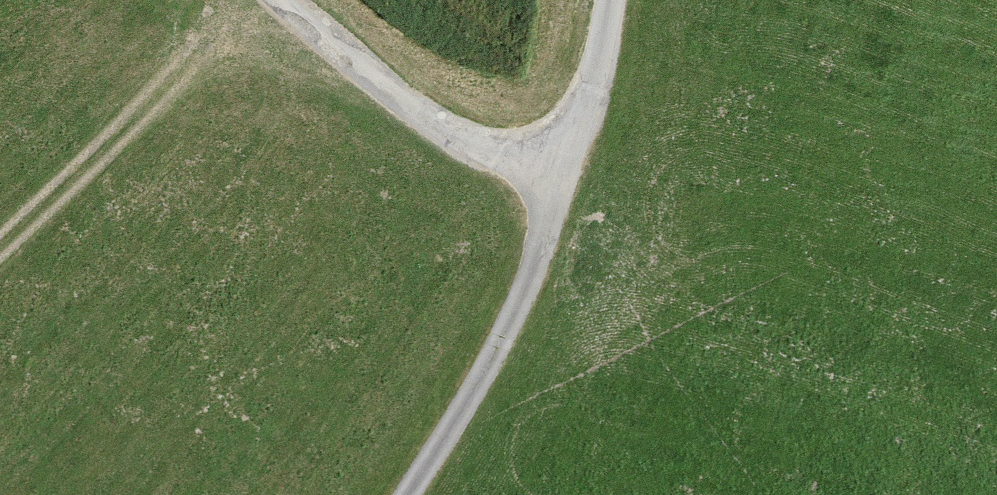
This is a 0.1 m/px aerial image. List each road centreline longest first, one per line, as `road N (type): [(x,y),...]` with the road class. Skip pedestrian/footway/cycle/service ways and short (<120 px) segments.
road 1 (unclassified): [(570,161),(507,334),(410,494)]
road 2 (unclassified): [(280,0),(446,131),(511,155),(570,161)]
road 3 (unclassified): [(610,0),(570,161)]

